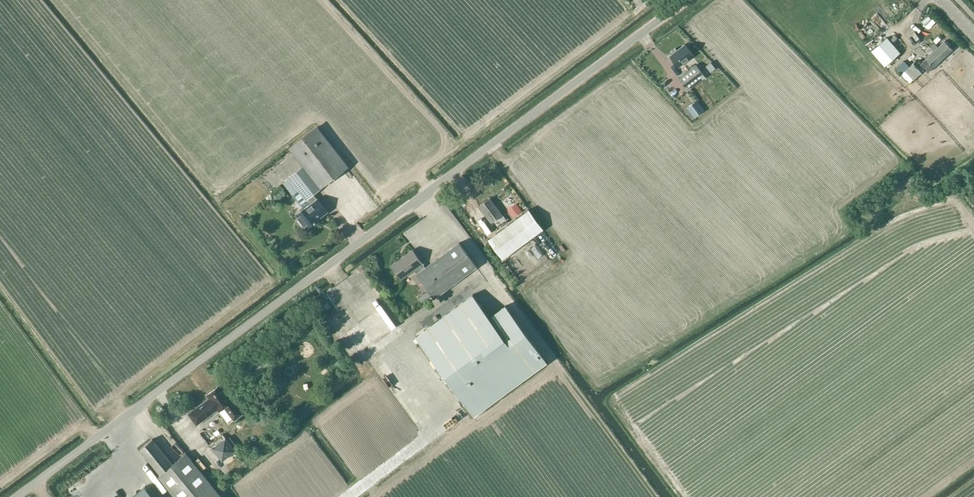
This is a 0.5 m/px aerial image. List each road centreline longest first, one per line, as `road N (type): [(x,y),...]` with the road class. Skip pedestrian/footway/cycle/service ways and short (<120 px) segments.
road 1 (unclassified): [(21,496),(689,0)]

